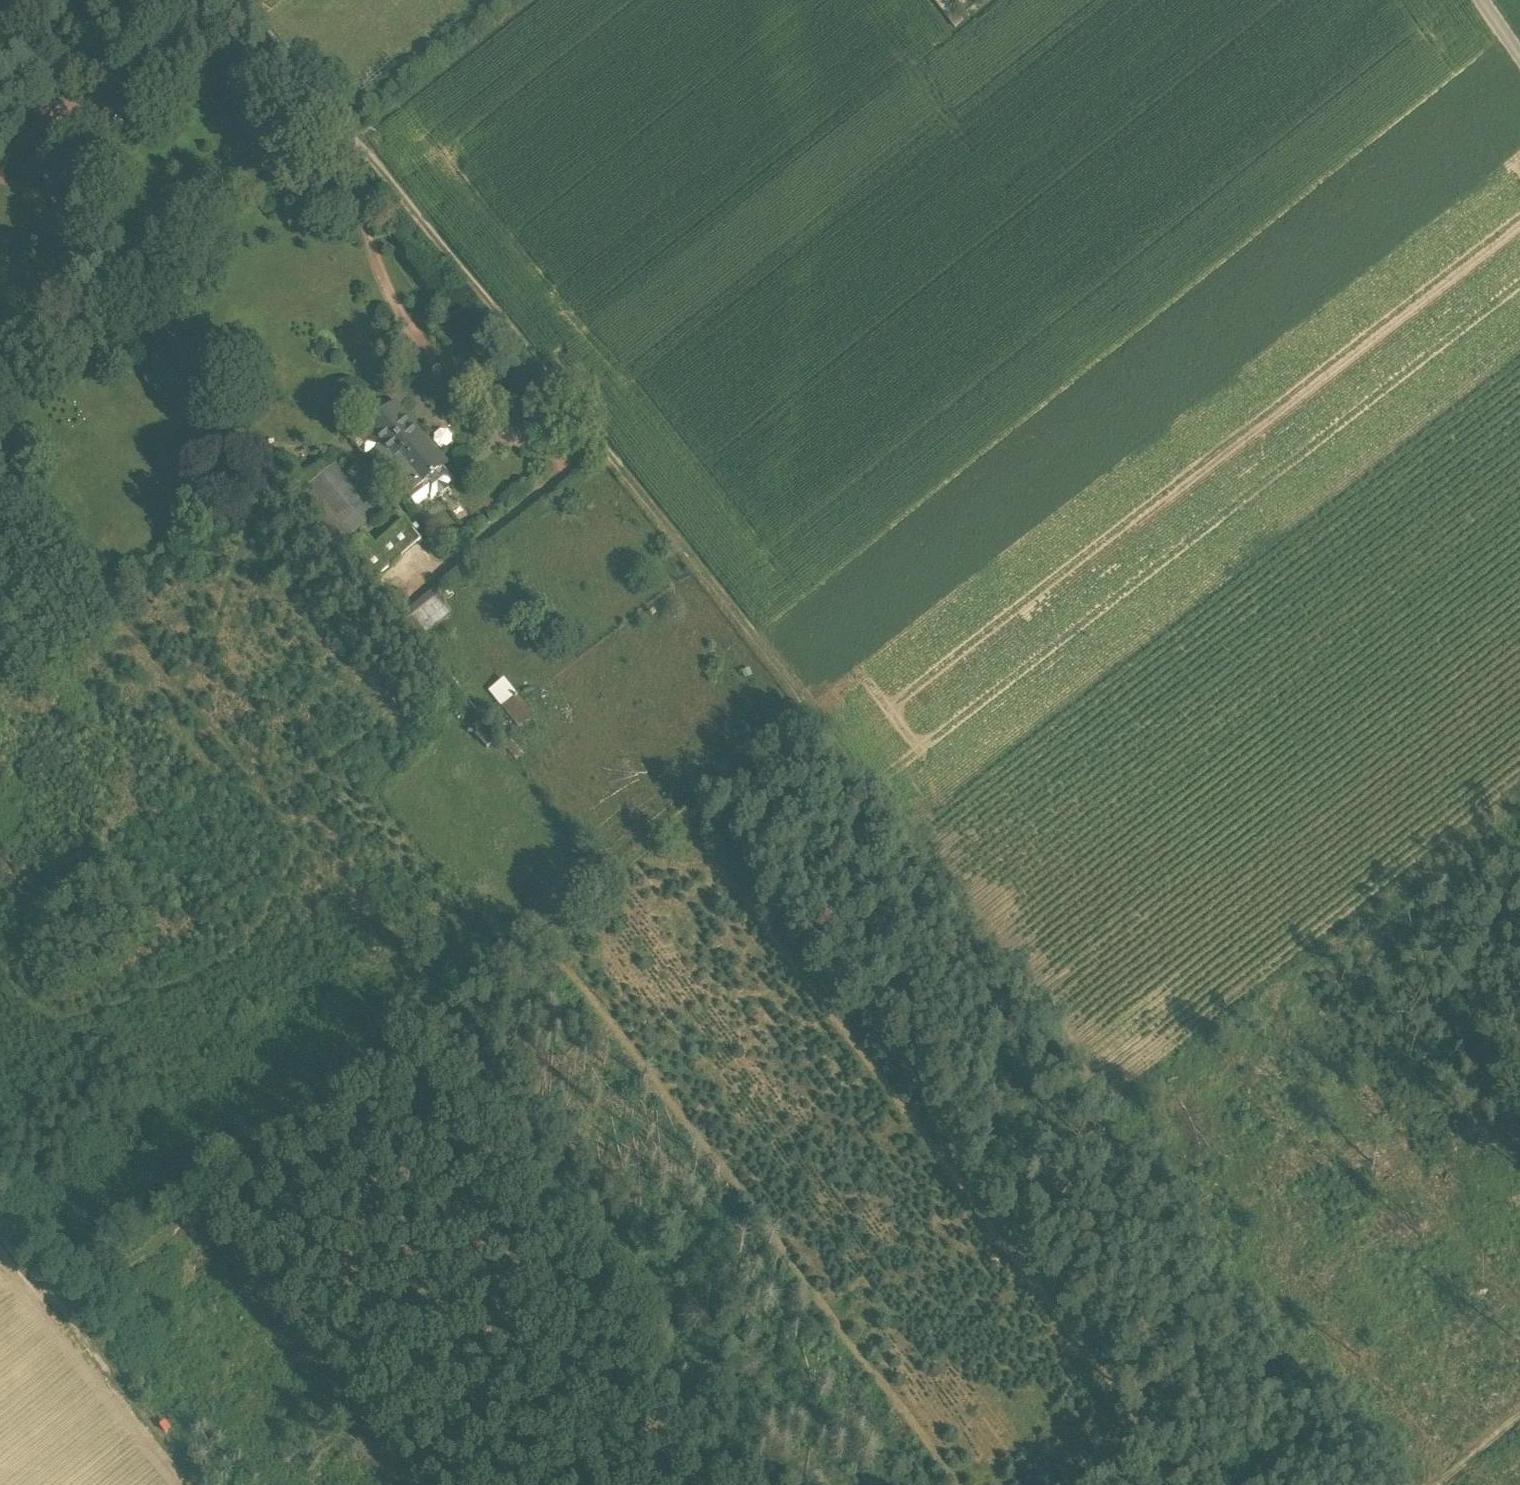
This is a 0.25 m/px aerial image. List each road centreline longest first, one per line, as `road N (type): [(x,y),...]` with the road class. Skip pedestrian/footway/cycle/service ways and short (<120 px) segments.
road 1 (track): [(66,1313),(825,723)]
road 2 (track): [(604,449),(825,723),(1117,1114)]
road 3 (track): [(1396,1484),(1140,1143)]
road 4 (track): [(210,1484),(0,1229)]

